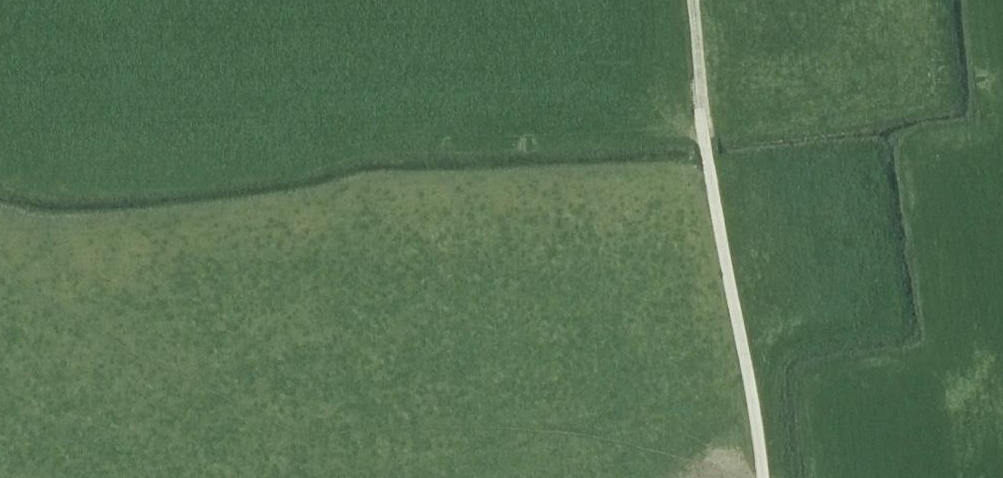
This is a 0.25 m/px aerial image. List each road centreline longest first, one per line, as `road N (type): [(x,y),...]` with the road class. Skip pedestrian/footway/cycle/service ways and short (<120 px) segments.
road 1 (track): [(762,477),(755,360),(686,0)]

